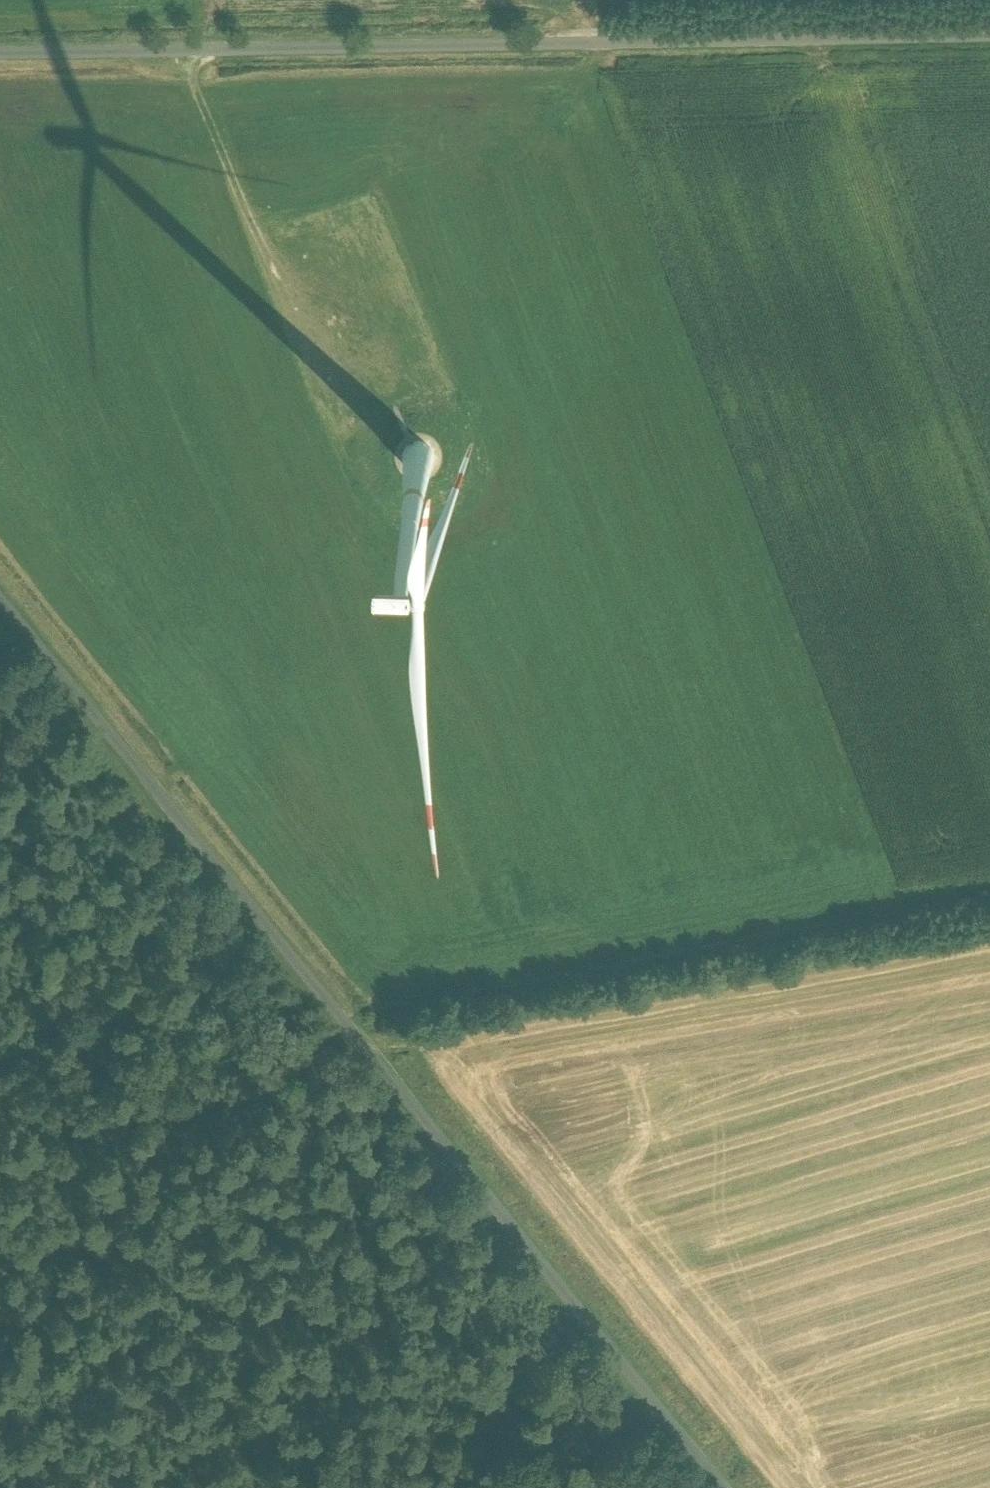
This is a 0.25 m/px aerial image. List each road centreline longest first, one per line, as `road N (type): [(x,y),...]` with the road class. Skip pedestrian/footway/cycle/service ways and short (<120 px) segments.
road 1 (unclassified): [(726,1487),(0,598)]
road 2 (unclassified): [(0,56),(989,37)]
road 3 (track): [(180,54),(293,309)]

